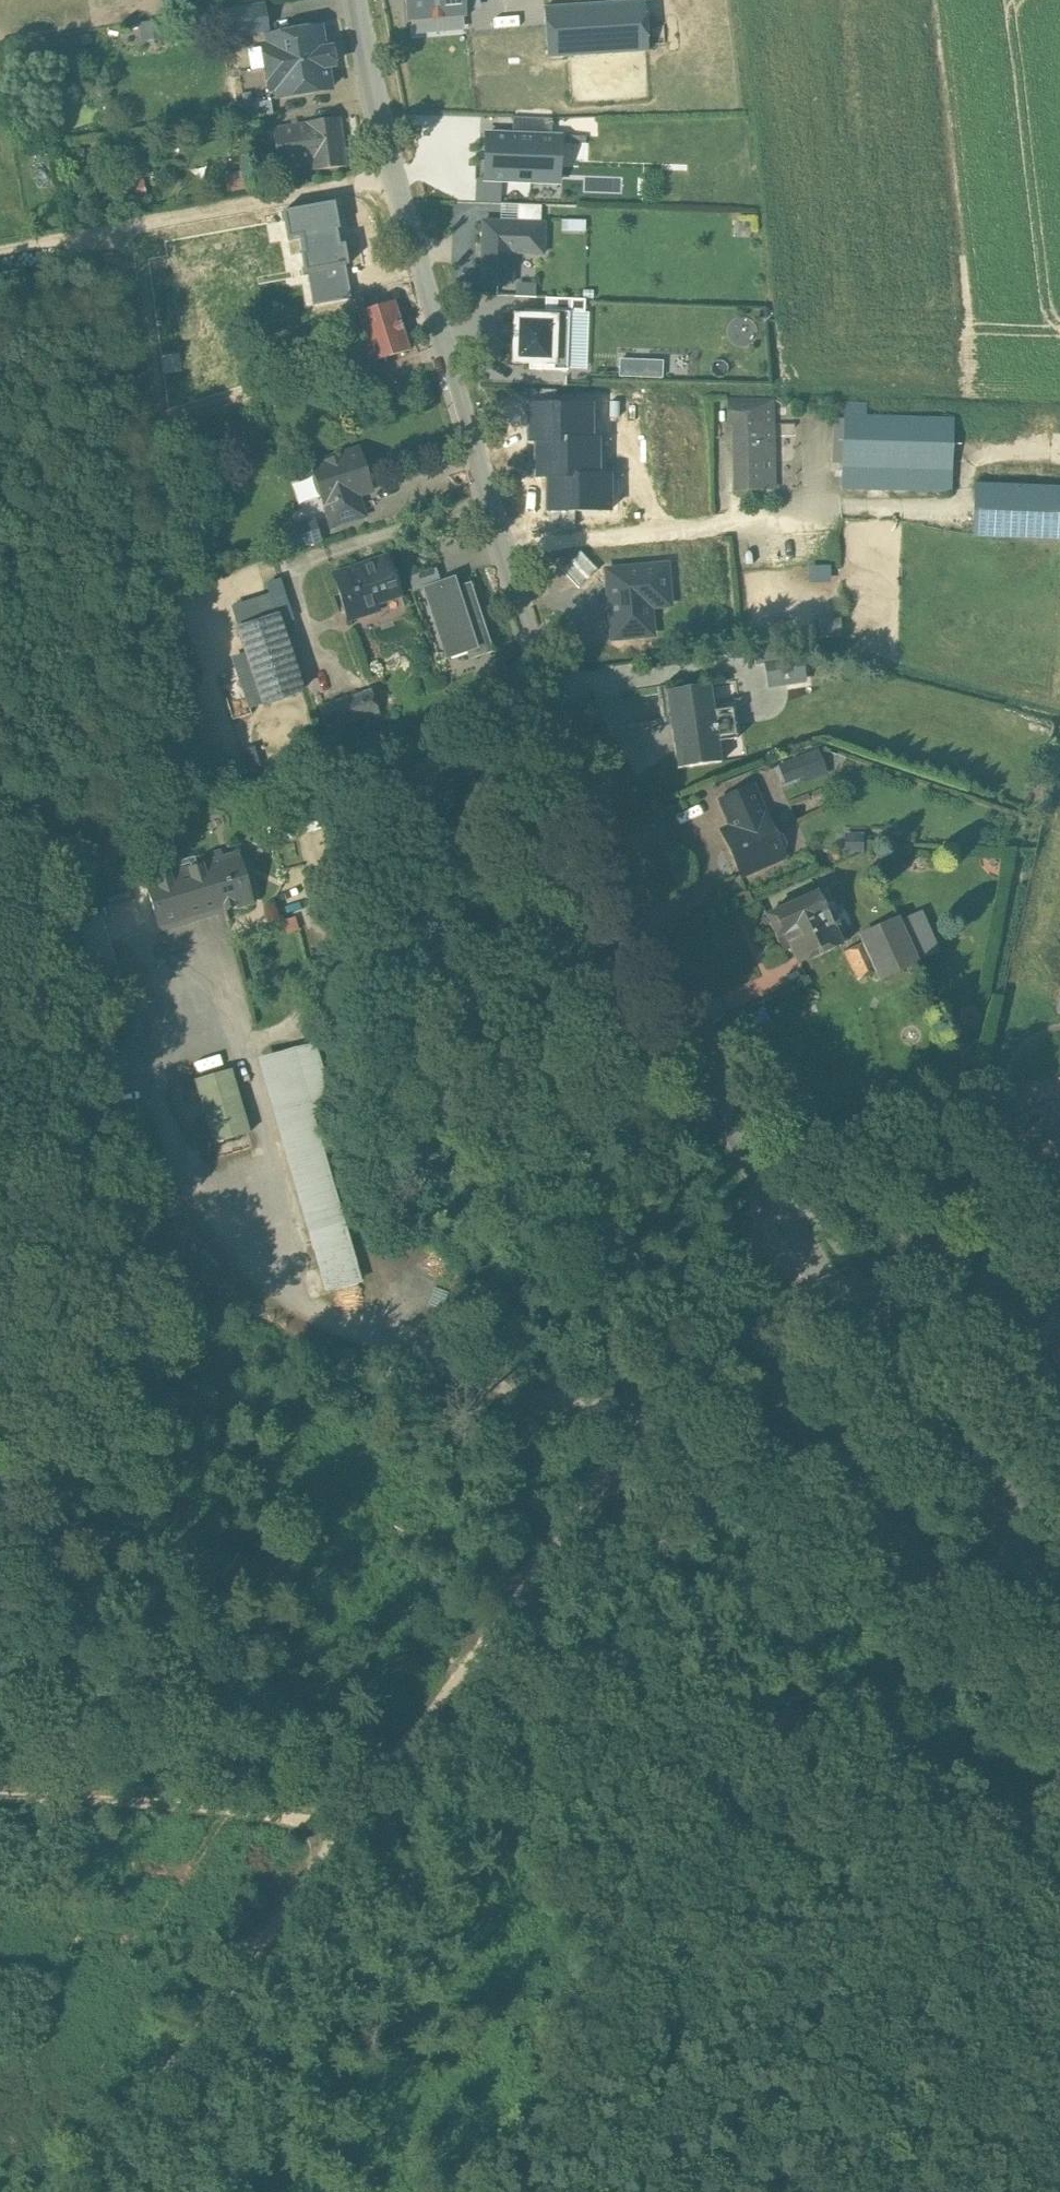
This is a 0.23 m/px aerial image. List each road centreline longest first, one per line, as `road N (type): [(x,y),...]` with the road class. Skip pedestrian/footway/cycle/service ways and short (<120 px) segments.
road 1 (unclassified): [(390,177),(581,783),(715,1095),(834,1304)]
road 2 (track): [(647,1413),(586,1406),(430,1365),(322,1328),(286,1297),(270,1235),(265,1145),(218,965)]
road 3 (track): [(328,1812),(556,1508),(747,1310)]
road 4 (track): [(556,1508),(608,1606),(780,1703),(985,1754),(1059,1821)]
road 5 (track): [(328,1812),(74,2191)]
road 6 (track): [(747,1310),(911,1554),(949,1566),(1008,1530)]
road 7 (track): [(0,250),(390,177)]
road 8 (unclassified): [(834,1304),(917,1421),(1059,1596)]
road 9 (track): [(0,1806),(328,1812)]
road 10 (unclassified): [(834,1304),(1059,1200)]
road 11 (residential): [(355,0),(390,177)]

